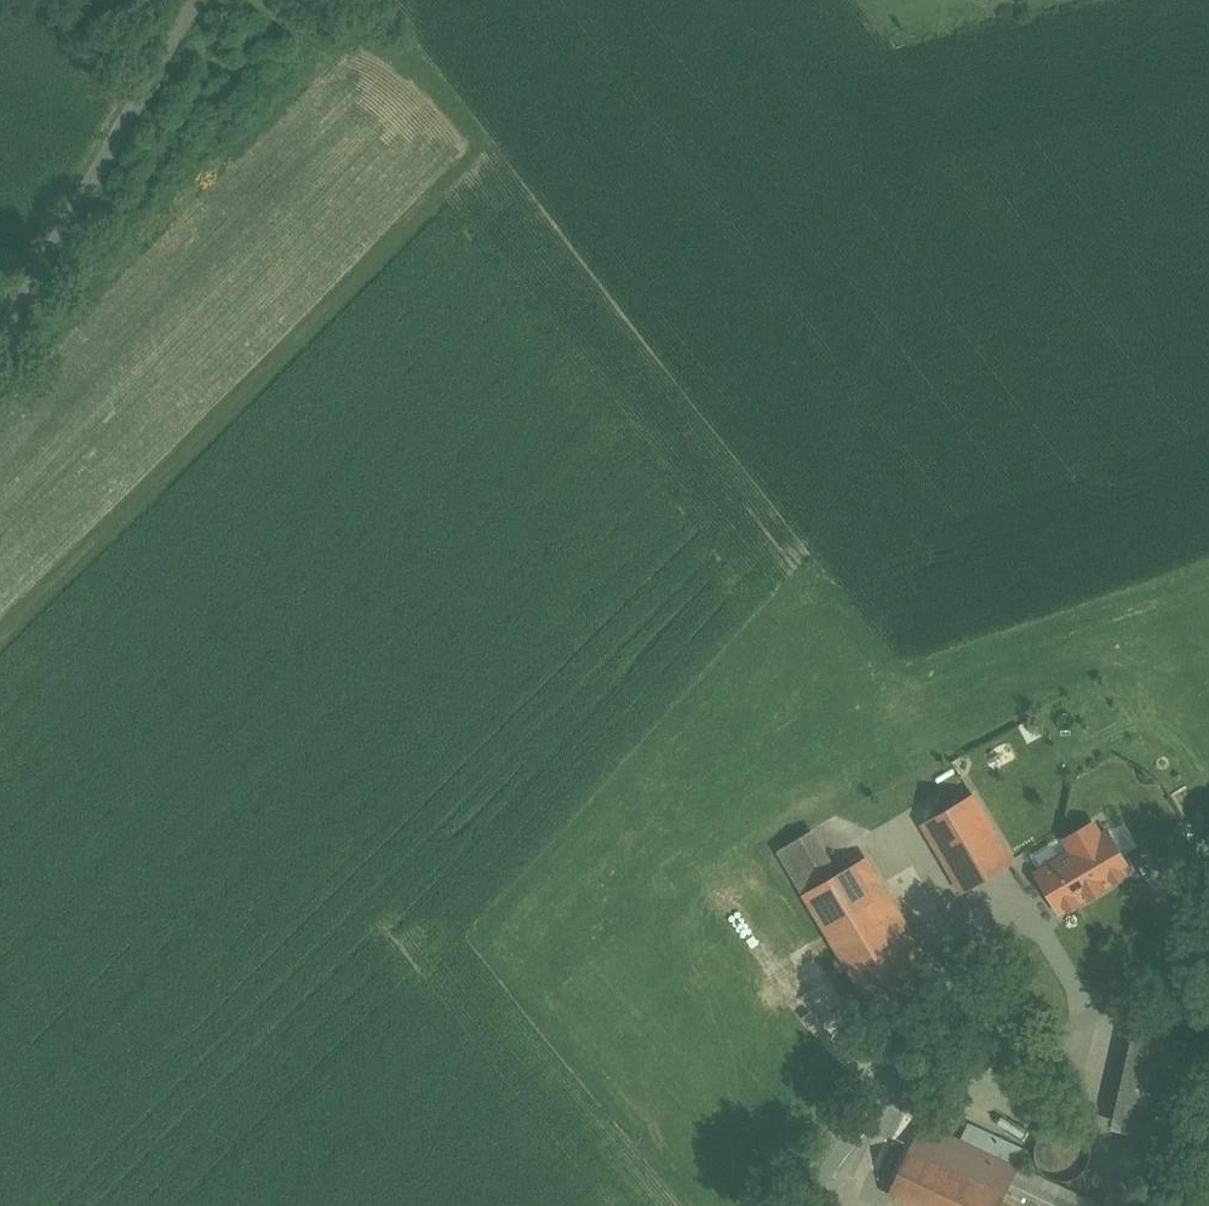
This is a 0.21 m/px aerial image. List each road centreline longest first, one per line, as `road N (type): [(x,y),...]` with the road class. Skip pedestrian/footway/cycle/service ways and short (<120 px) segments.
road 1 (residential): [(1208,946),(876,1124),(815,1205)]
road 2 (residential): [(198,0),(0,334)]

